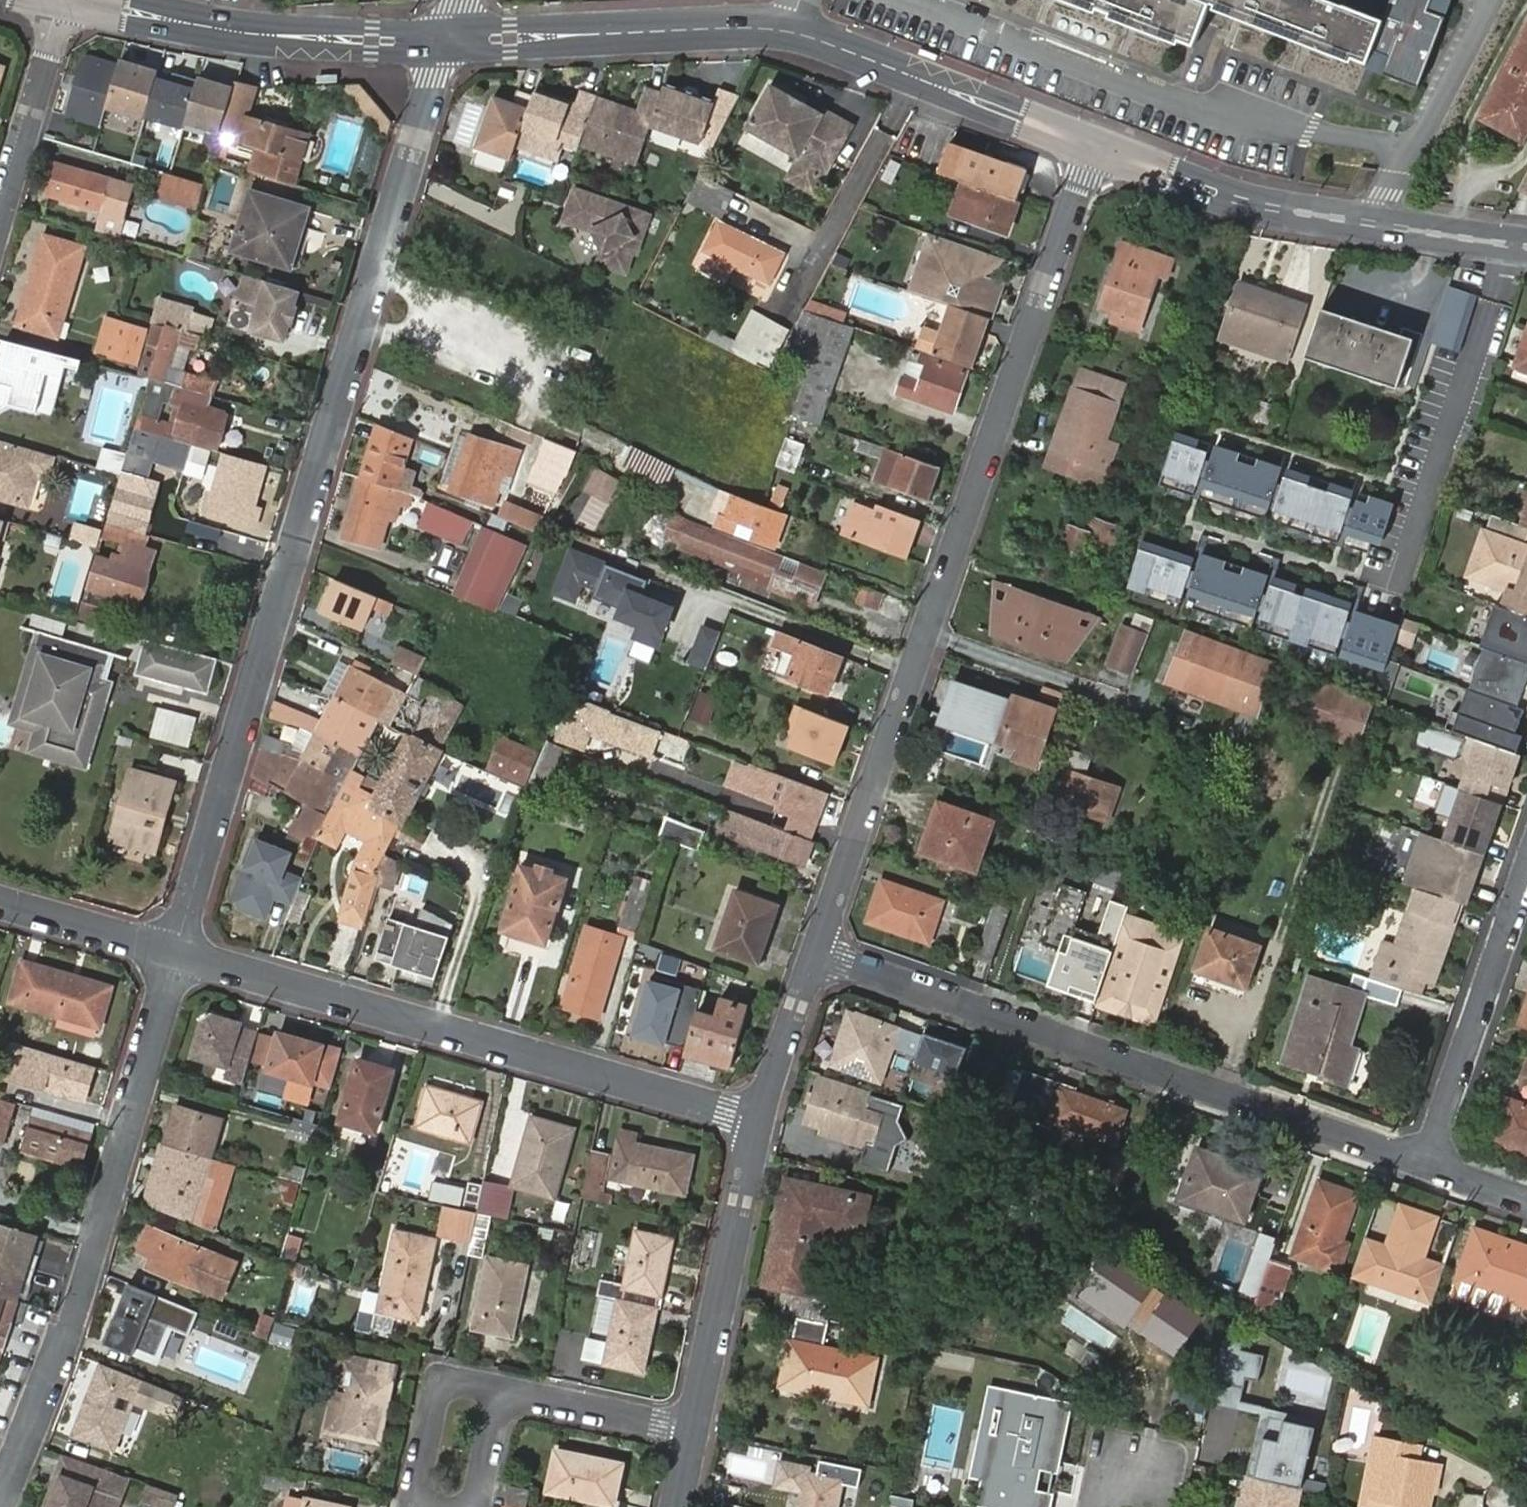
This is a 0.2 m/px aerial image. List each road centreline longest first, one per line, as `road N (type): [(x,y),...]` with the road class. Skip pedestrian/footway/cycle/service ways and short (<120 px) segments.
road 1 (residential): [(444,39),(175,956)]
road 2 (residential): [(815,949),(1088,144)]
road 3 (tertiary): [(444,39),(724,29),(789,34),(1088,144)]
road 4 (residential): [(815,949),(1432,1163)]
road 5 (residential): [(175,956),(758,1119)]
road 6 (residential): [(175,956),(74,1318),(0,1504)]
road 7 (tertiary): [(1088,144),(1256,205),(1526,243)]
road 8 (tertiary): [(64,0),(234,29),(444,39)]
road 9 (residential): [(694,1429),(758,1119)]
road 10 (residential): [(1432,1163),(1526,890)]
road 11 (residential): [(0,212),(62,0)]
road 12 (residential): [(694,1429),(499,1388)]
road 13 (residential): [(499,1388),(452,1377),(437,1389),(416,1506)]
road 14 (residential): [(0,904),(175,956)]
road 15 (residential): [(758,1119),(815,949)]

